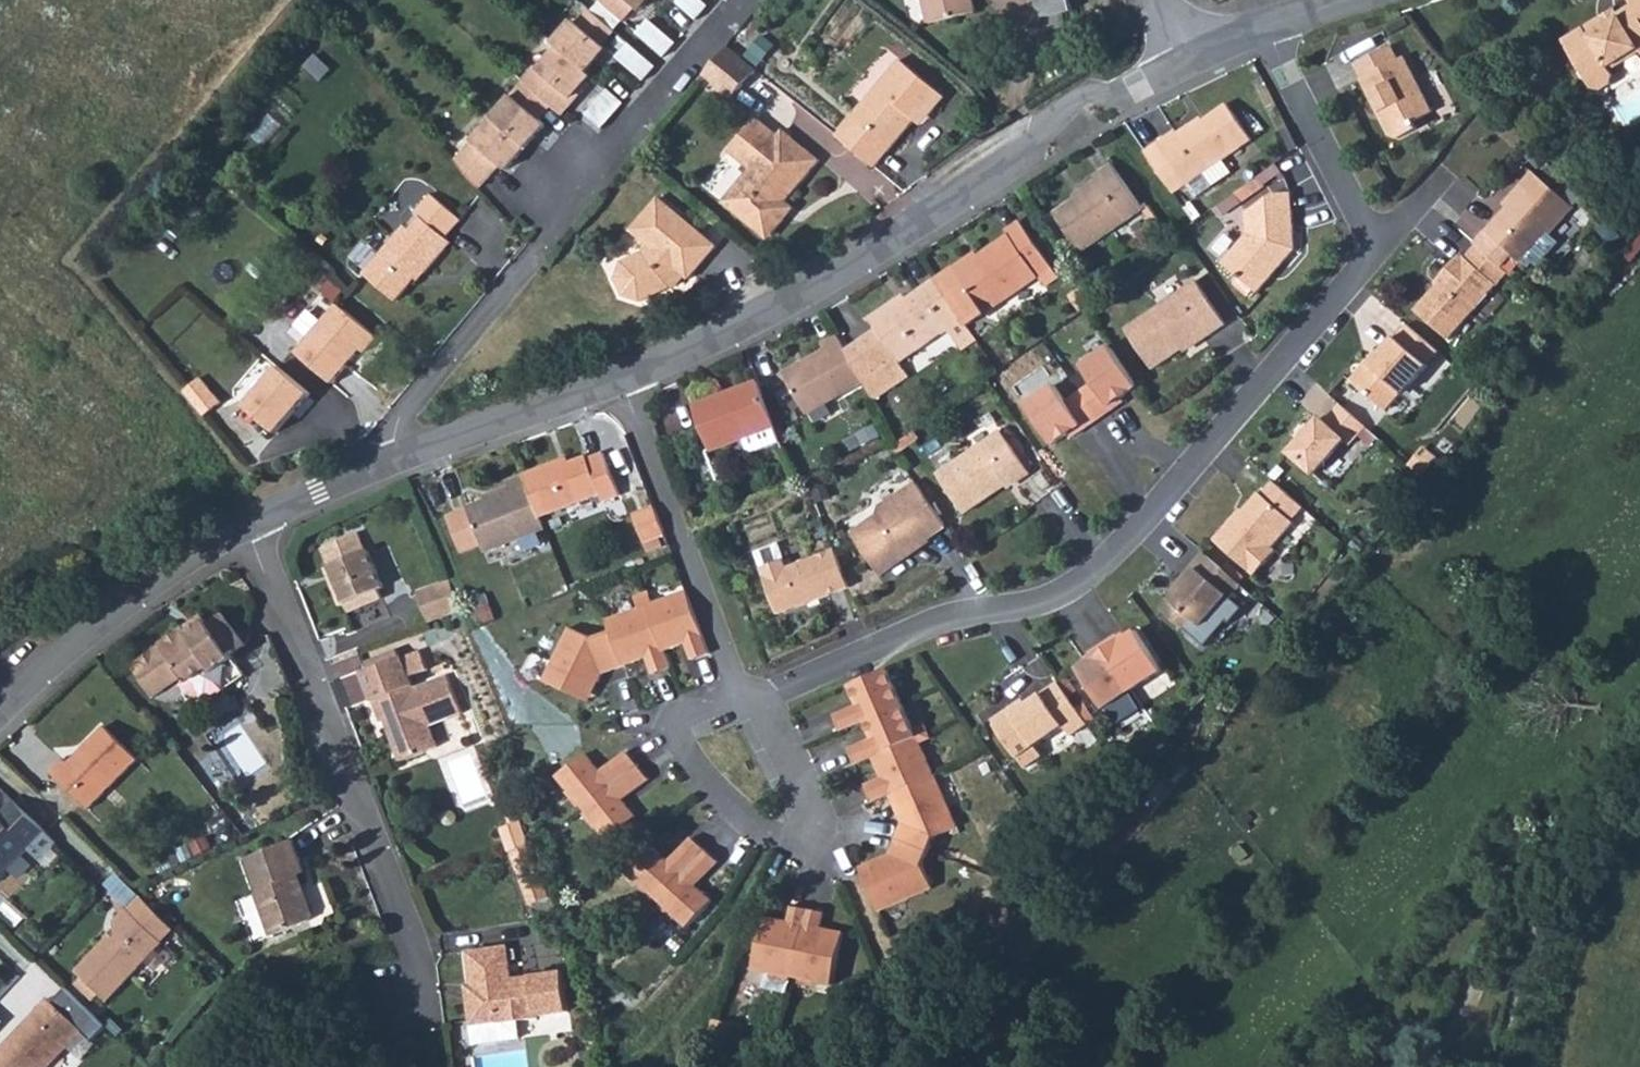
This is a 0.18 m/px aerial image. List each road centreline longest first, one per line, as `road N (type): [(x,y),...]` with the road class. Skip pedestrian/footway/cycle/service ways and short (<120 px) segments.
road 1 (residential): [(764,697),(945,621),(1036,606),(1113,552),(1375,256)]
road 2 (residential): [(622,380),(792,297),(1021,155),(1081,95),(1130,95),(1177,69)]
road 3 (residential): [(392,463),(400,417),(746,0)]
road 4 (residential): [(764,697),(848,858),(831,874),(715,805),(653,724),(737,685)]
road 5 (residential): [(248,524),(415,966),(408,1003)]
road 6 (residential): [(622,380),(737,685)]
road 7 (residential): [(0,713),(150,582),(248,524)]
road 8 (residential): [(1375,256),(1267,25)]
road 9 (residential): [(392,463),(622,380)]
road 10 (residential): [(248,524),(392,463)]
road 11 (residential): [(1375,256),(1436,184),(1464,205)]

